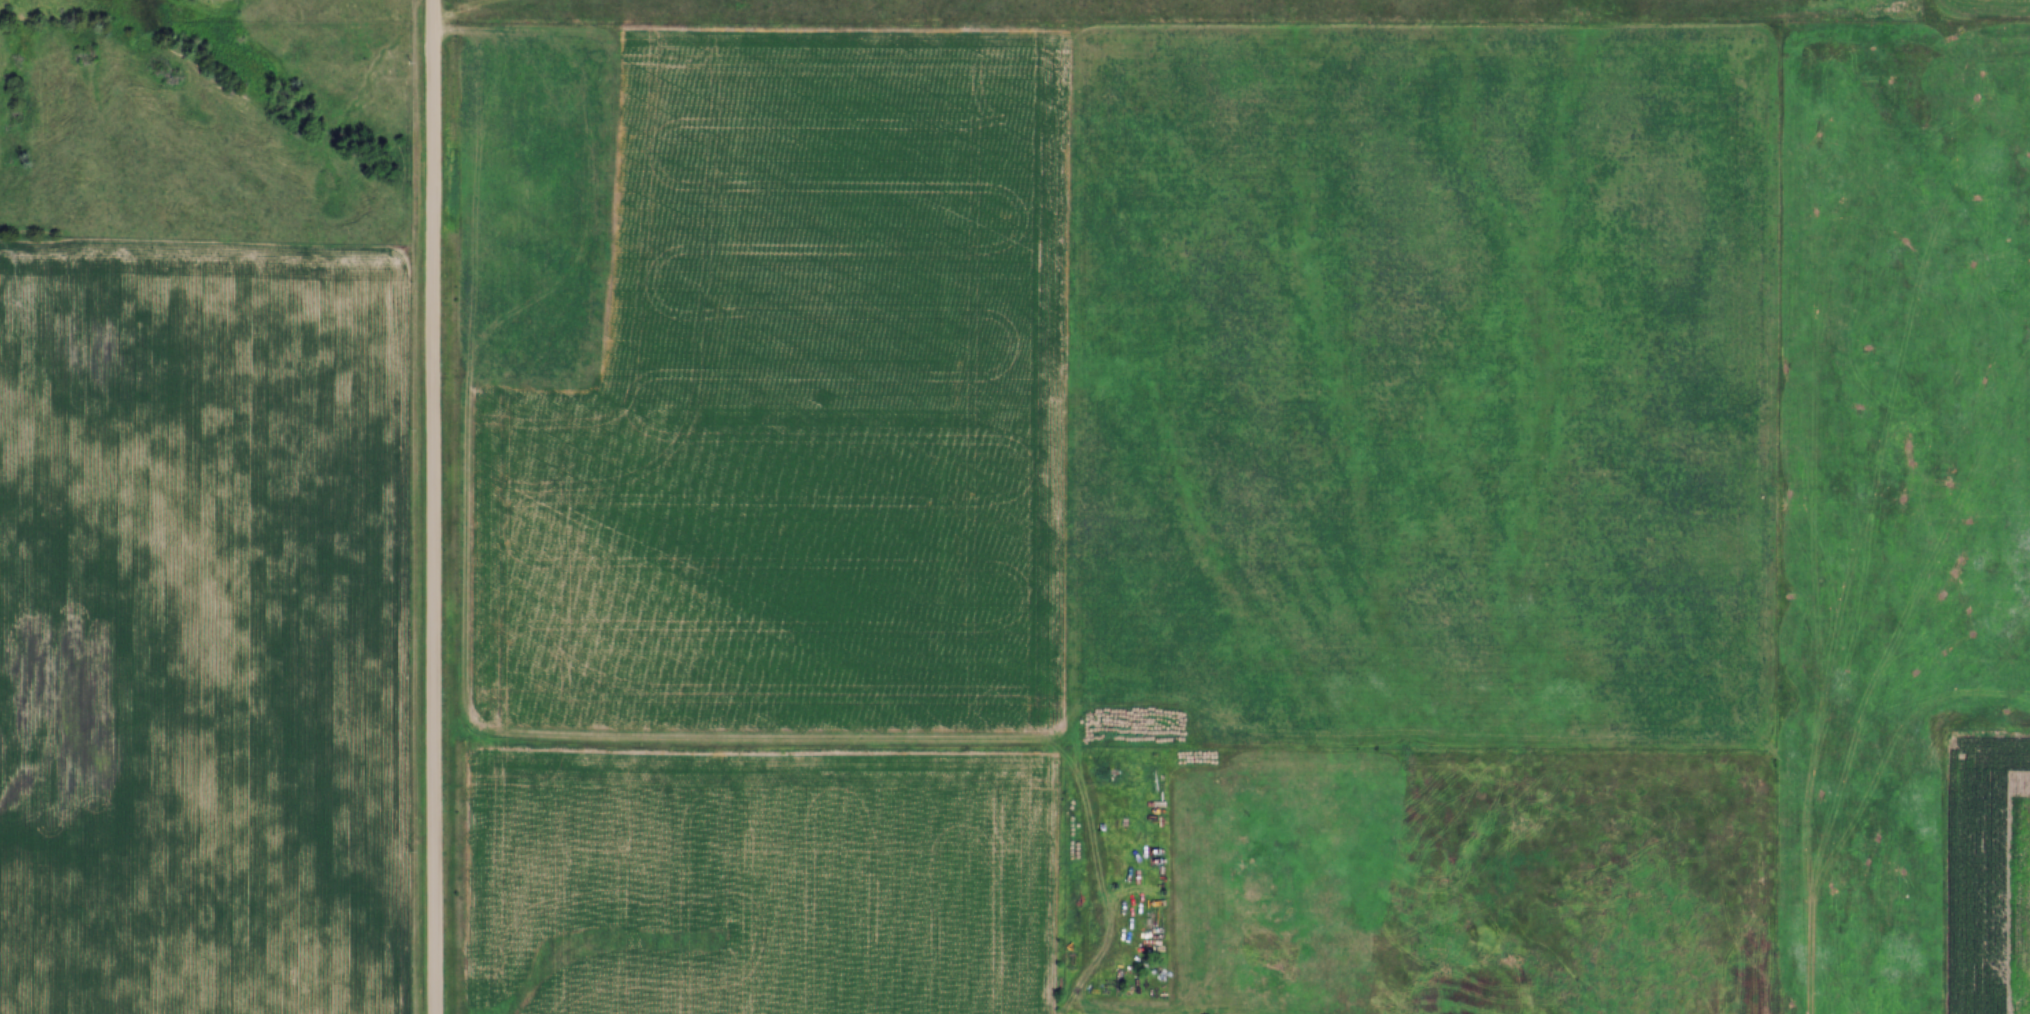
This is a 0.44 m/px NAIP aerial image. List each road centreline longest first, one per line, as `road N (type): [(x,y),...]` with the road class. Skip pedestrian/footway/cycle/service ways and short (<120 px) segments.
road 1 (residential): [(436,1013),(433,0)]

